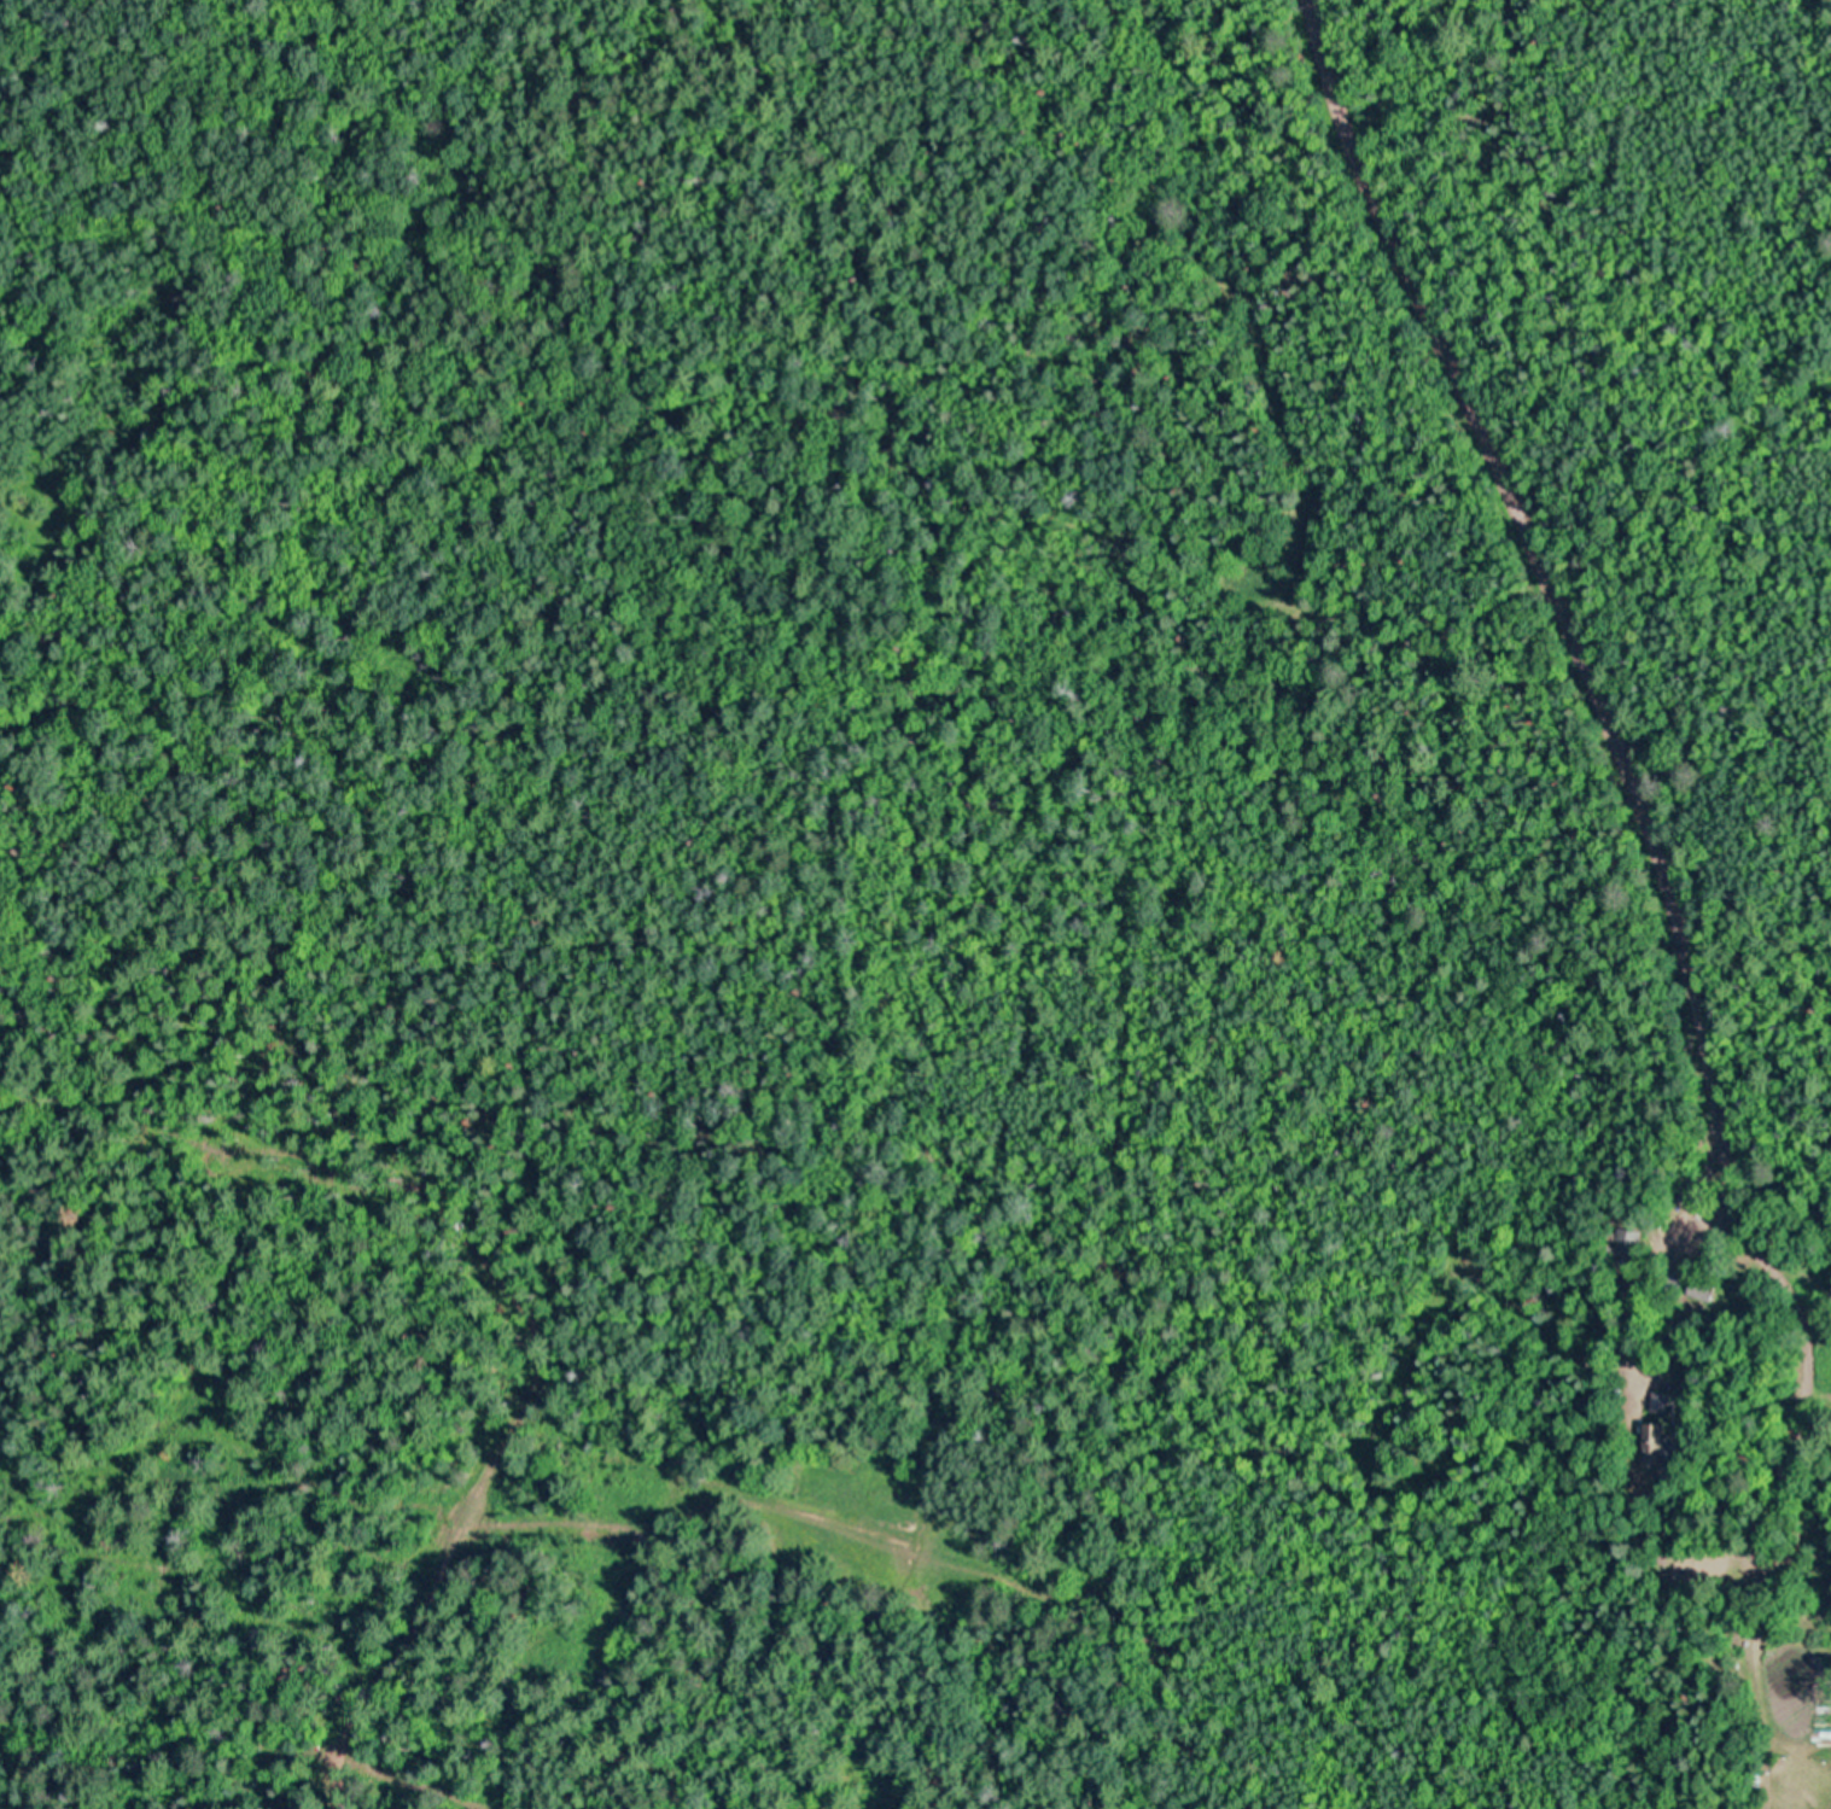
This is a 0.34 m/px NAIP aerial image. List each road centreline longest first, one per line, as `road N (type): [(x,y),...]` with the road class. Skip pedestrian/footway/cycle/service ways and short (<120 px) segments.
road 1 (residential): [(1291,0),(1354,167),(1504,461),(1643,798),(1749,1110),(1744,1323),(1704,1362)]

